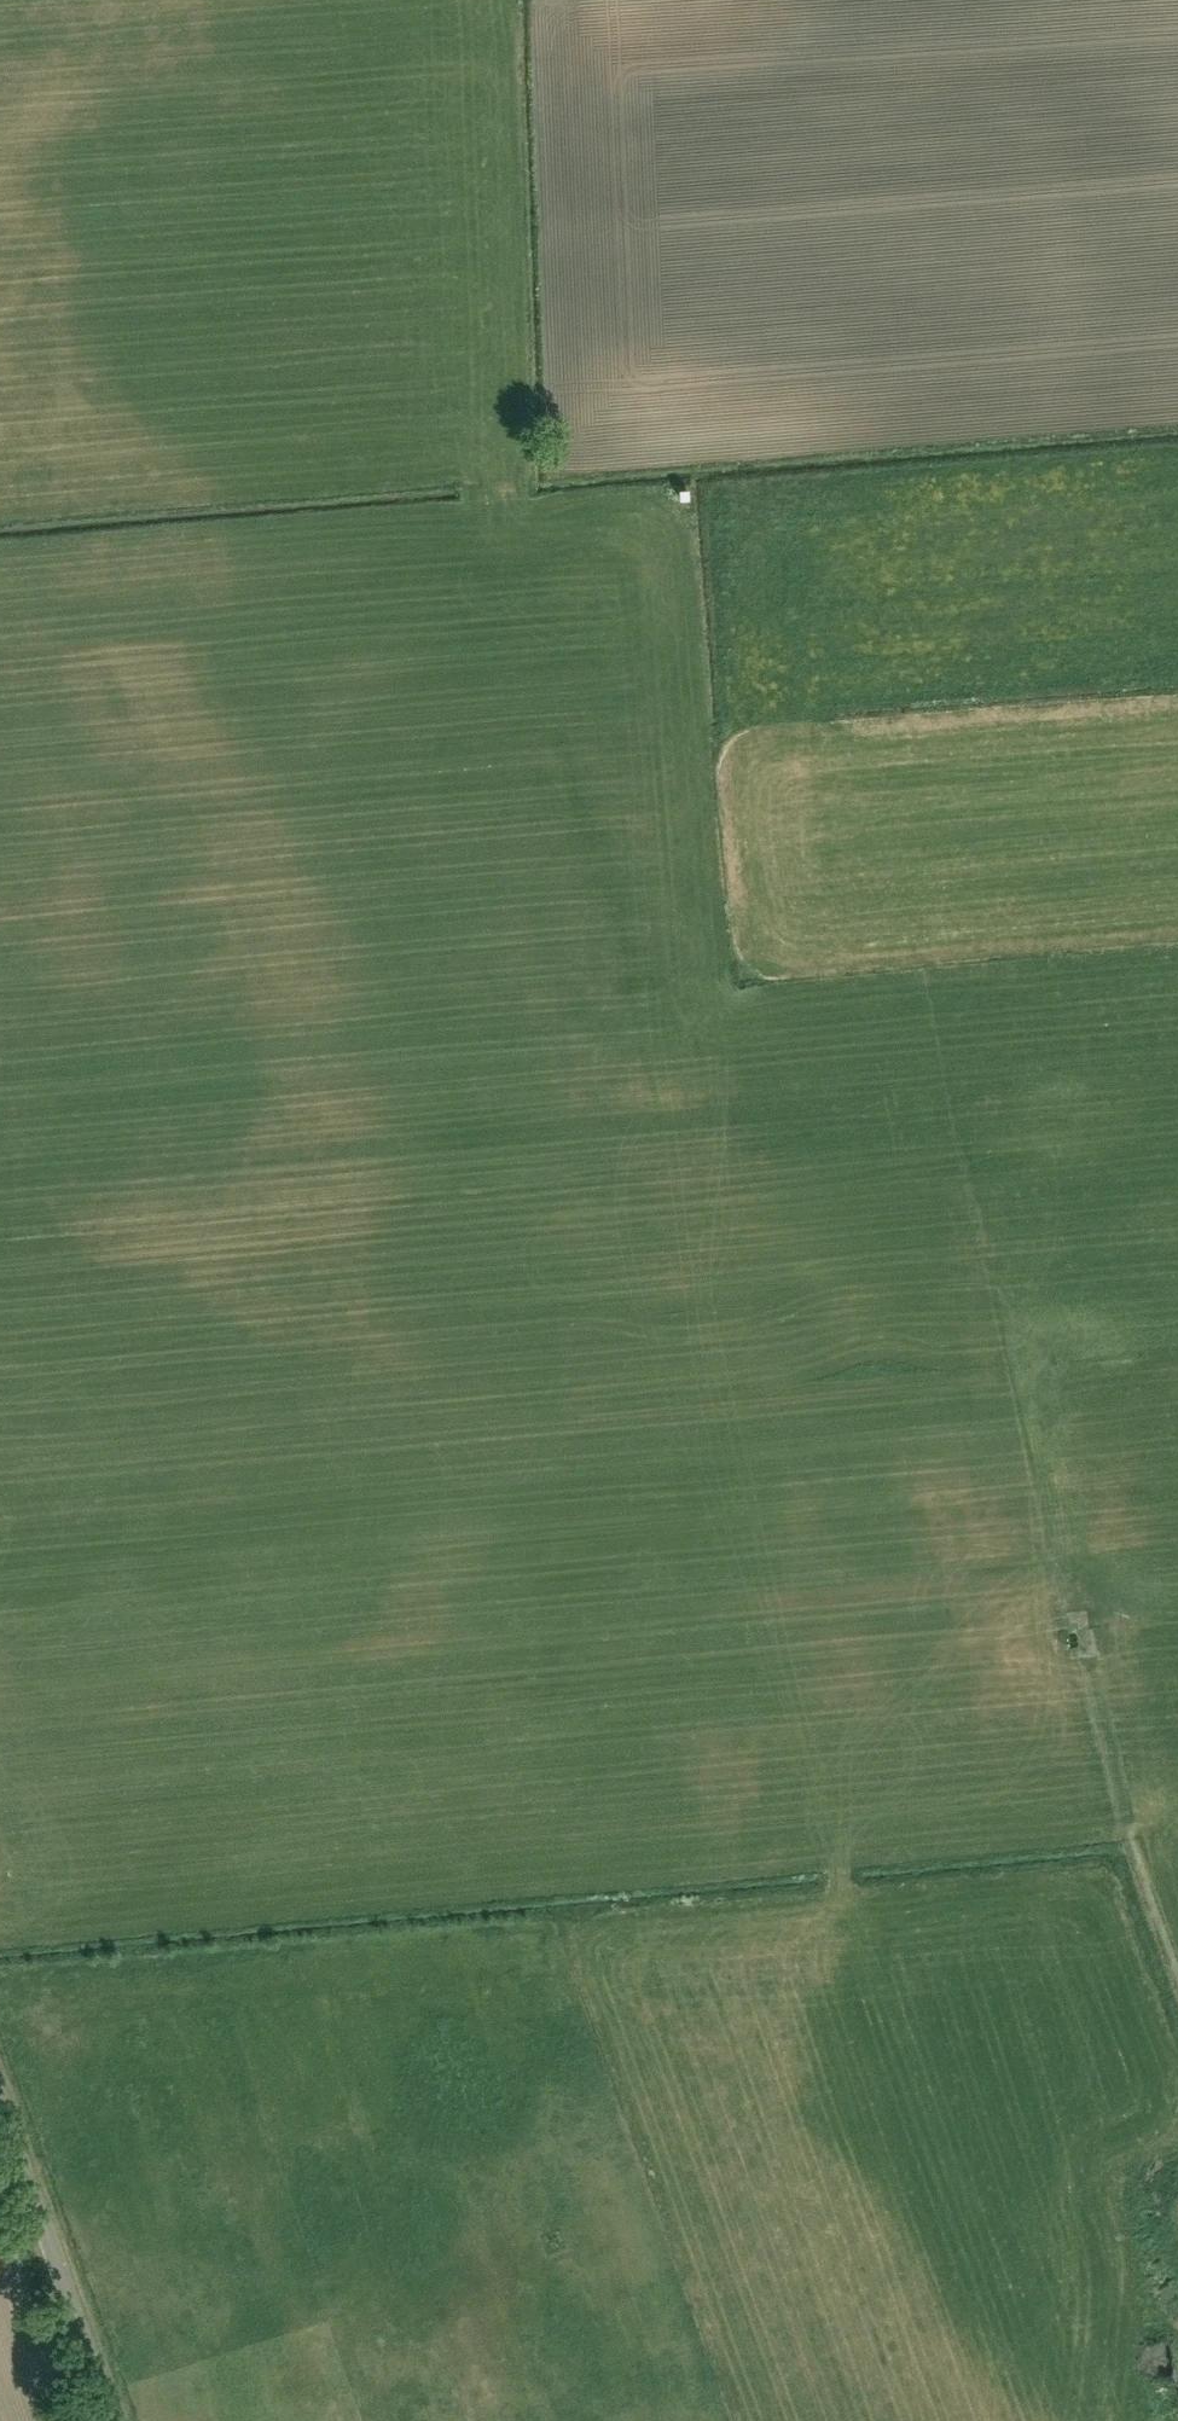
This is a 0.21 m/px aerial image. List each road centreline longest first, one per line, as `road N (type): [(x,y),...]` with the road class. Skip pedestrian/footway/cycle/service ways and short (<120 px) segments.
road 1 (unclassified): [(114,2420),(0,2099)]

